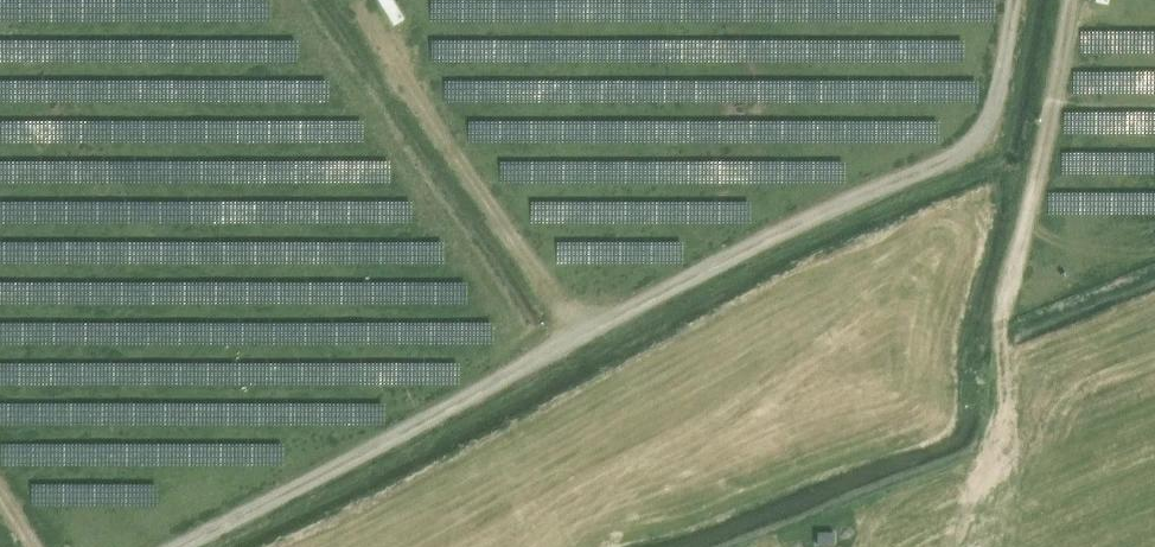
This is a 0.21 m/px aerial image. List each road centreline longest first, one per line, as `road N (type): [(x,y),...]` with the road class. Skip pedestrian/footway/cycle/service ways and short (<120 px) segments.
road 1 (track): [(361,9),(580,332),(856,197),(962,155),(985,136),(998,102),(1015,0)]
road 2 (track): [(580,332),(480,393),(181,546)]
road 3 (track): [(1074,0),(998,329)]

